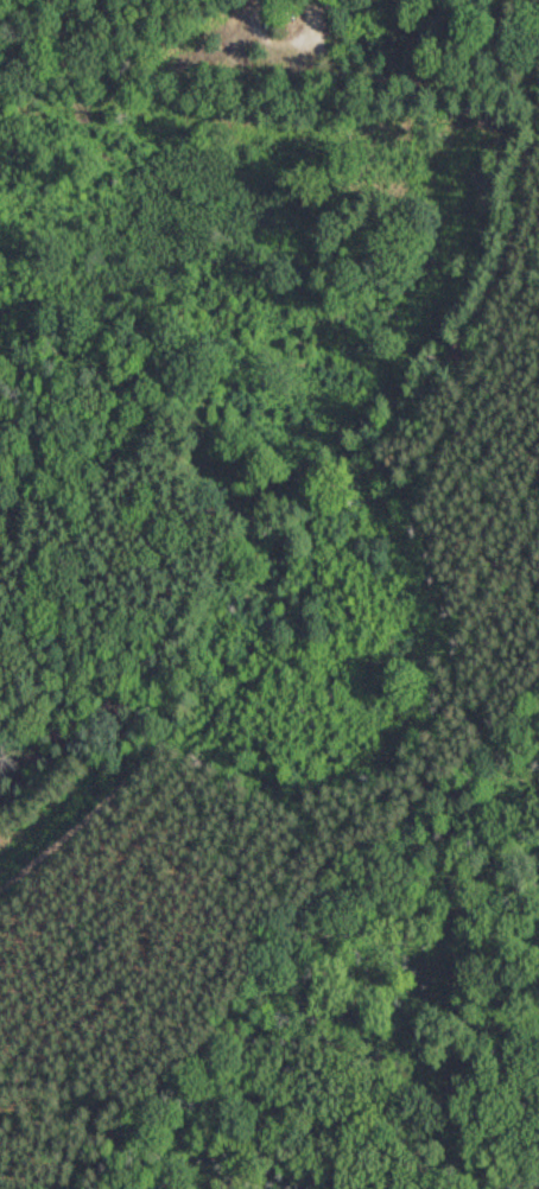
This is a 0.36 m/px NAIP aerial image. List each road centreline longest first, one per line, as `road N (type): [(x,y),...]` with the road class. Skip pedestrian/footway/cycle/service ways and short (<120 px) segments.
road 1 (track): [(538,595),(353,721),(0,889)]

